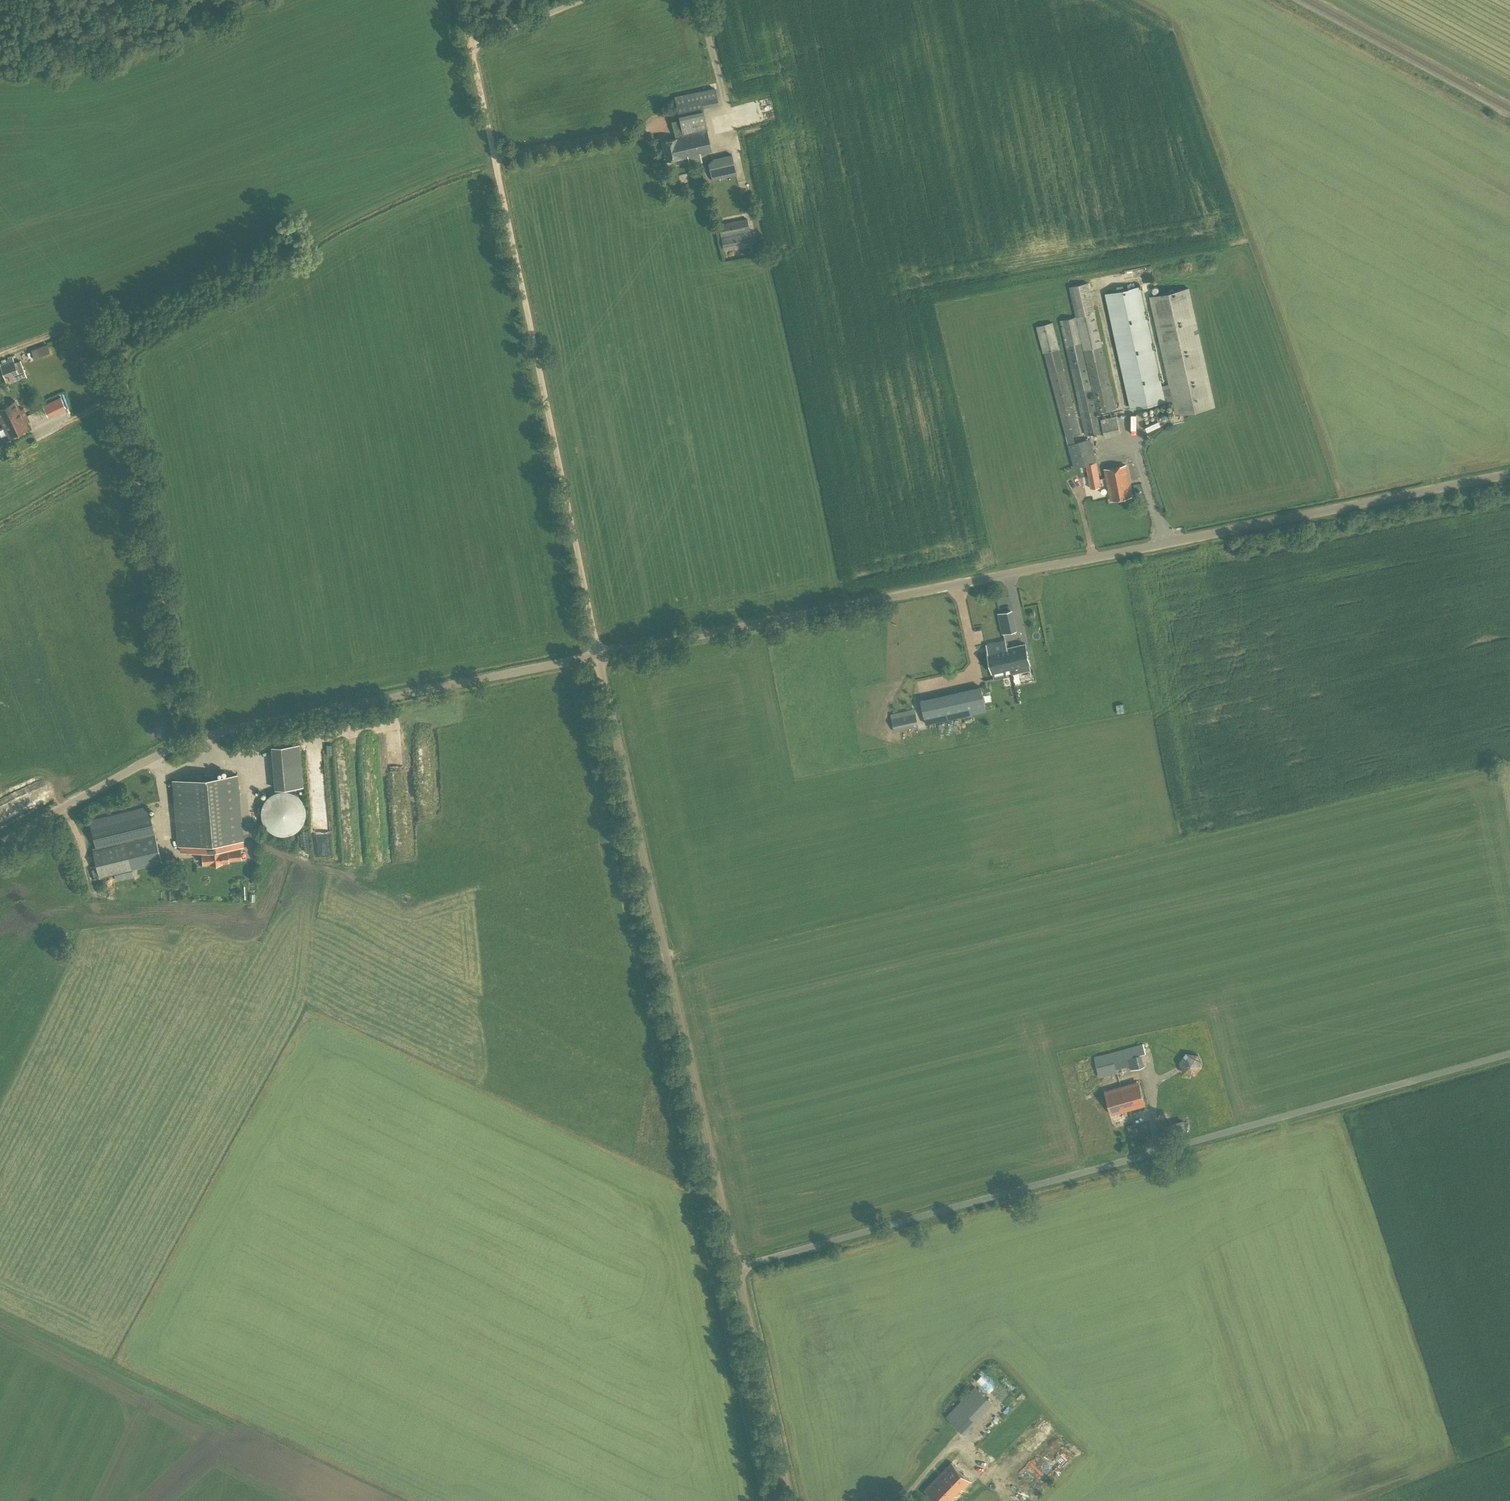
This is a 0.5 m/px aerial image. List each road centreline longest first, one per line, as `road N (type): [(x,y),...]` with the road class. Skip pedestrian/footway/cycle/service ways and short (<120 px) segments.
road 1 (unclassified): [(598,655),(1509,472)]
road 2 (unclassified): [(737,1268),(1509,1054)]
road 3 (unclassified): [(598,655),(470,46),(582,0)]
road 4 (unclassified): [(0,846),(178,743),(598,655)]
road 5 (unclassified): [(737,1268),(598,655)]
road 6 (track): [(109,361),(188,739)]
road 7 (unclassified): [(791,1500),(737,1268)]

